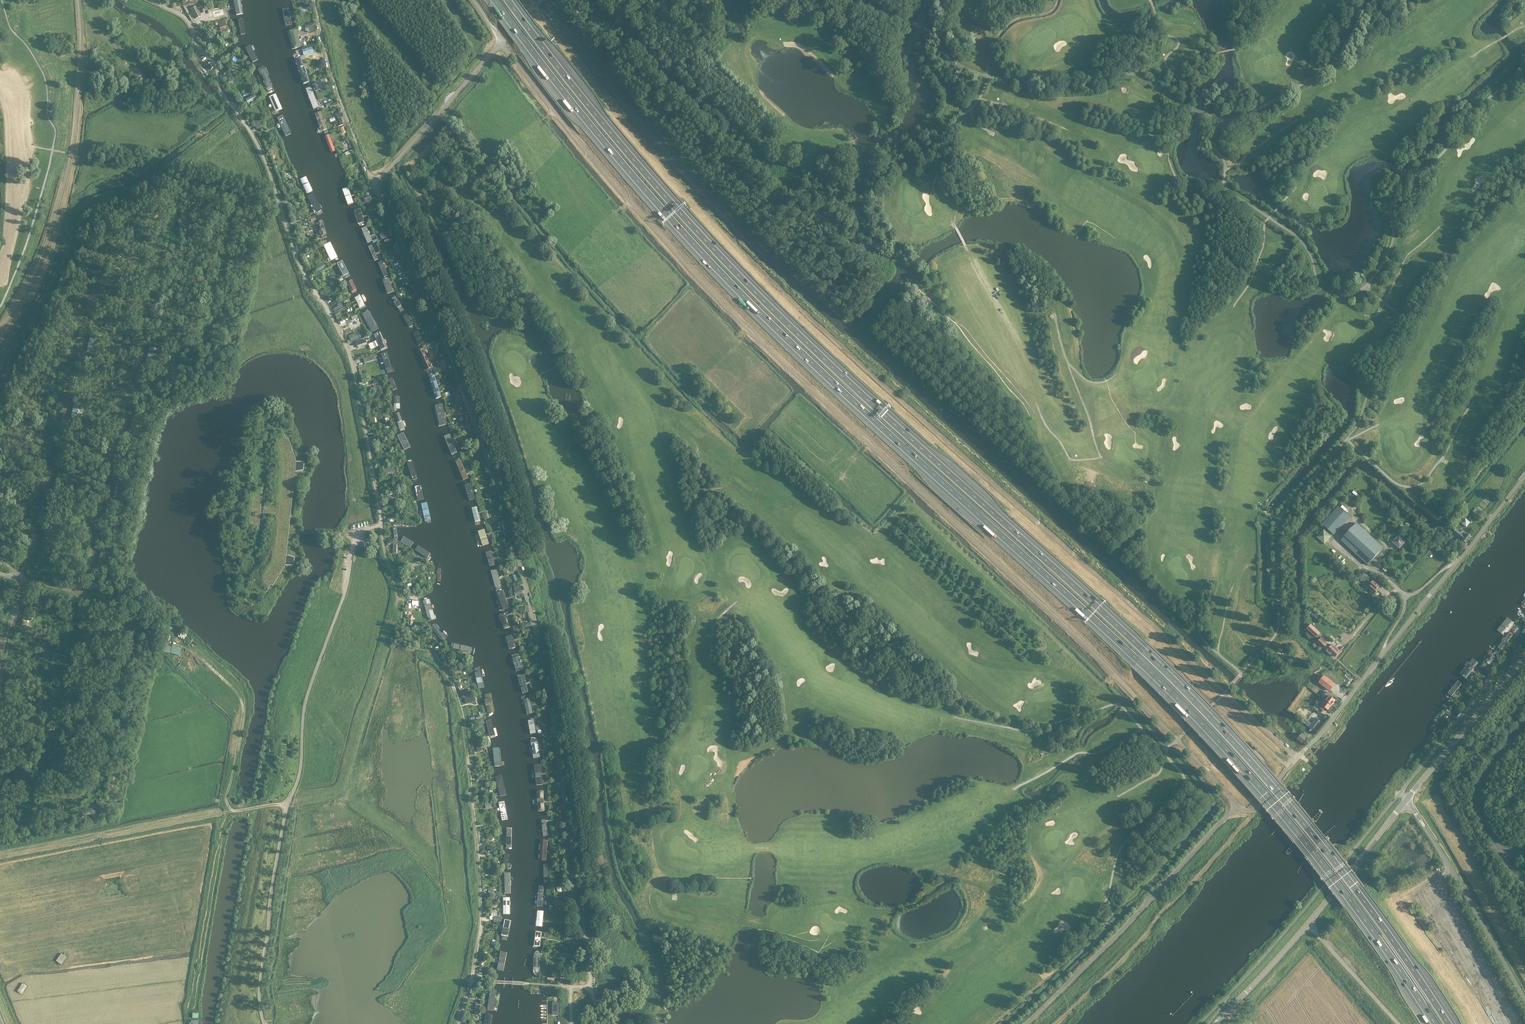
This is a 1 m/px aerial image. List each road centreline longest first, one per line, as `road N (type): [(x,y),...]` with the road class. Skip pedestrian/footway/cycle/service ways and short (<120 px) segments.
road 1 (motorway): [(493,0),(585,121),(726,281),(1209,734),(1314,855),(1433,1023)]
road 2 (motorway): [(1450,1023),(1357,889),(1220,726),(719,252),(510,0)]
road 3 (track): [(1298,758),(766,274),(638,136),(530,0)]
road 4 (unclassified): [(1238,805),(1082,641),(723,305),(500,43)]
road 5 (unclassified): [(373,182),(451,362),(514,543),(549,699),(591,987)]
road 6 (unclassified): [(151,0),(189,24),(261,150),(299,263),(351,358),(381,526)]
road 7 (unclassified): [(357,538),(304,711),(300,773),(270,902),(260,989),(264,1023)]
road 8 (track): [(471,980),(480,885),(462,716),(437,660),(405,644),(399,572),(388,549),(370,545)]
road 9 (track): [(955,717),(1028,731),(1117,704),(1183,774),(1181,789),(1121,848),(1100,908)]
road 10 (tertiary): [(1261,805),(1524,476)]
road 11 (unclassified): [(1238,805),(1028,1023)]
road 12 (tertiary): [(1215,1023),(1407,799)]
road 13 (track): [(287,805),(228,805),(242,702),(182,643)]
road 14 (track): [(0,855),(233,811)]
road 15 (tertiary): [(1524,999),(1407,799)]
road 16 (track): [(1038,408),(1071,459),(1101,457),(1067,362)]
road 17 (unclassified): [(373,182),(314,0)]
road 18 (unclassified): [(373,182),(500,43)]
road 19 (track): [(1196,22),(1216,64),(1185,83),(1166,66),(1179,42),(1162,30),(1152,0)]
road 20 (track): [(1346,439),(1395,483),(1417,486),(1472,403)]
road 21 (tertiary): [(1524,654),(1407,799)]
road 22 (track): [(989,77),(943,138),(933,189),(955,227)]
road 23 (track): [(1142,729),(1014,789)]
road 24 (track): [(1212,707),(1167,749),(1158,775),(1119,795)]
road 25 (track): [(1366,316),(1377,314),(1406,256),(1439,227)]

